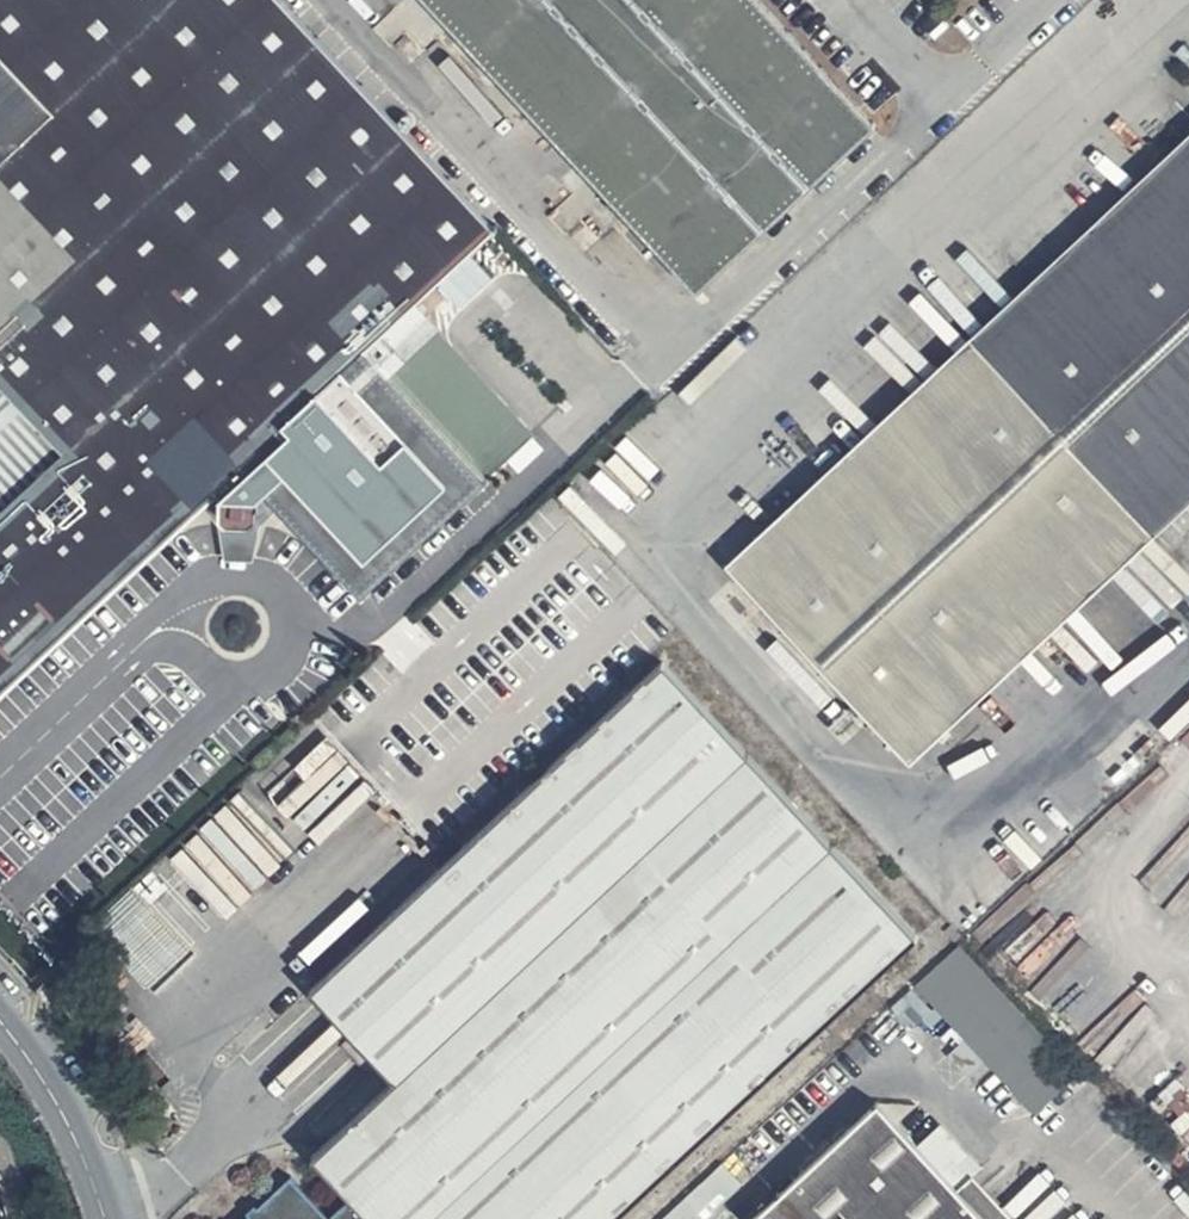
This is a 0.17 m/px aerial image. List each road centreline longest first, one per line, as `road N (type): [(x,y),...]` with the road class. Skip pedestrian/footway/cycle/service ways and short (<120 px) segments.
road 1 (unclassified): [(0,1022),(53,1099),(107,1218)]

